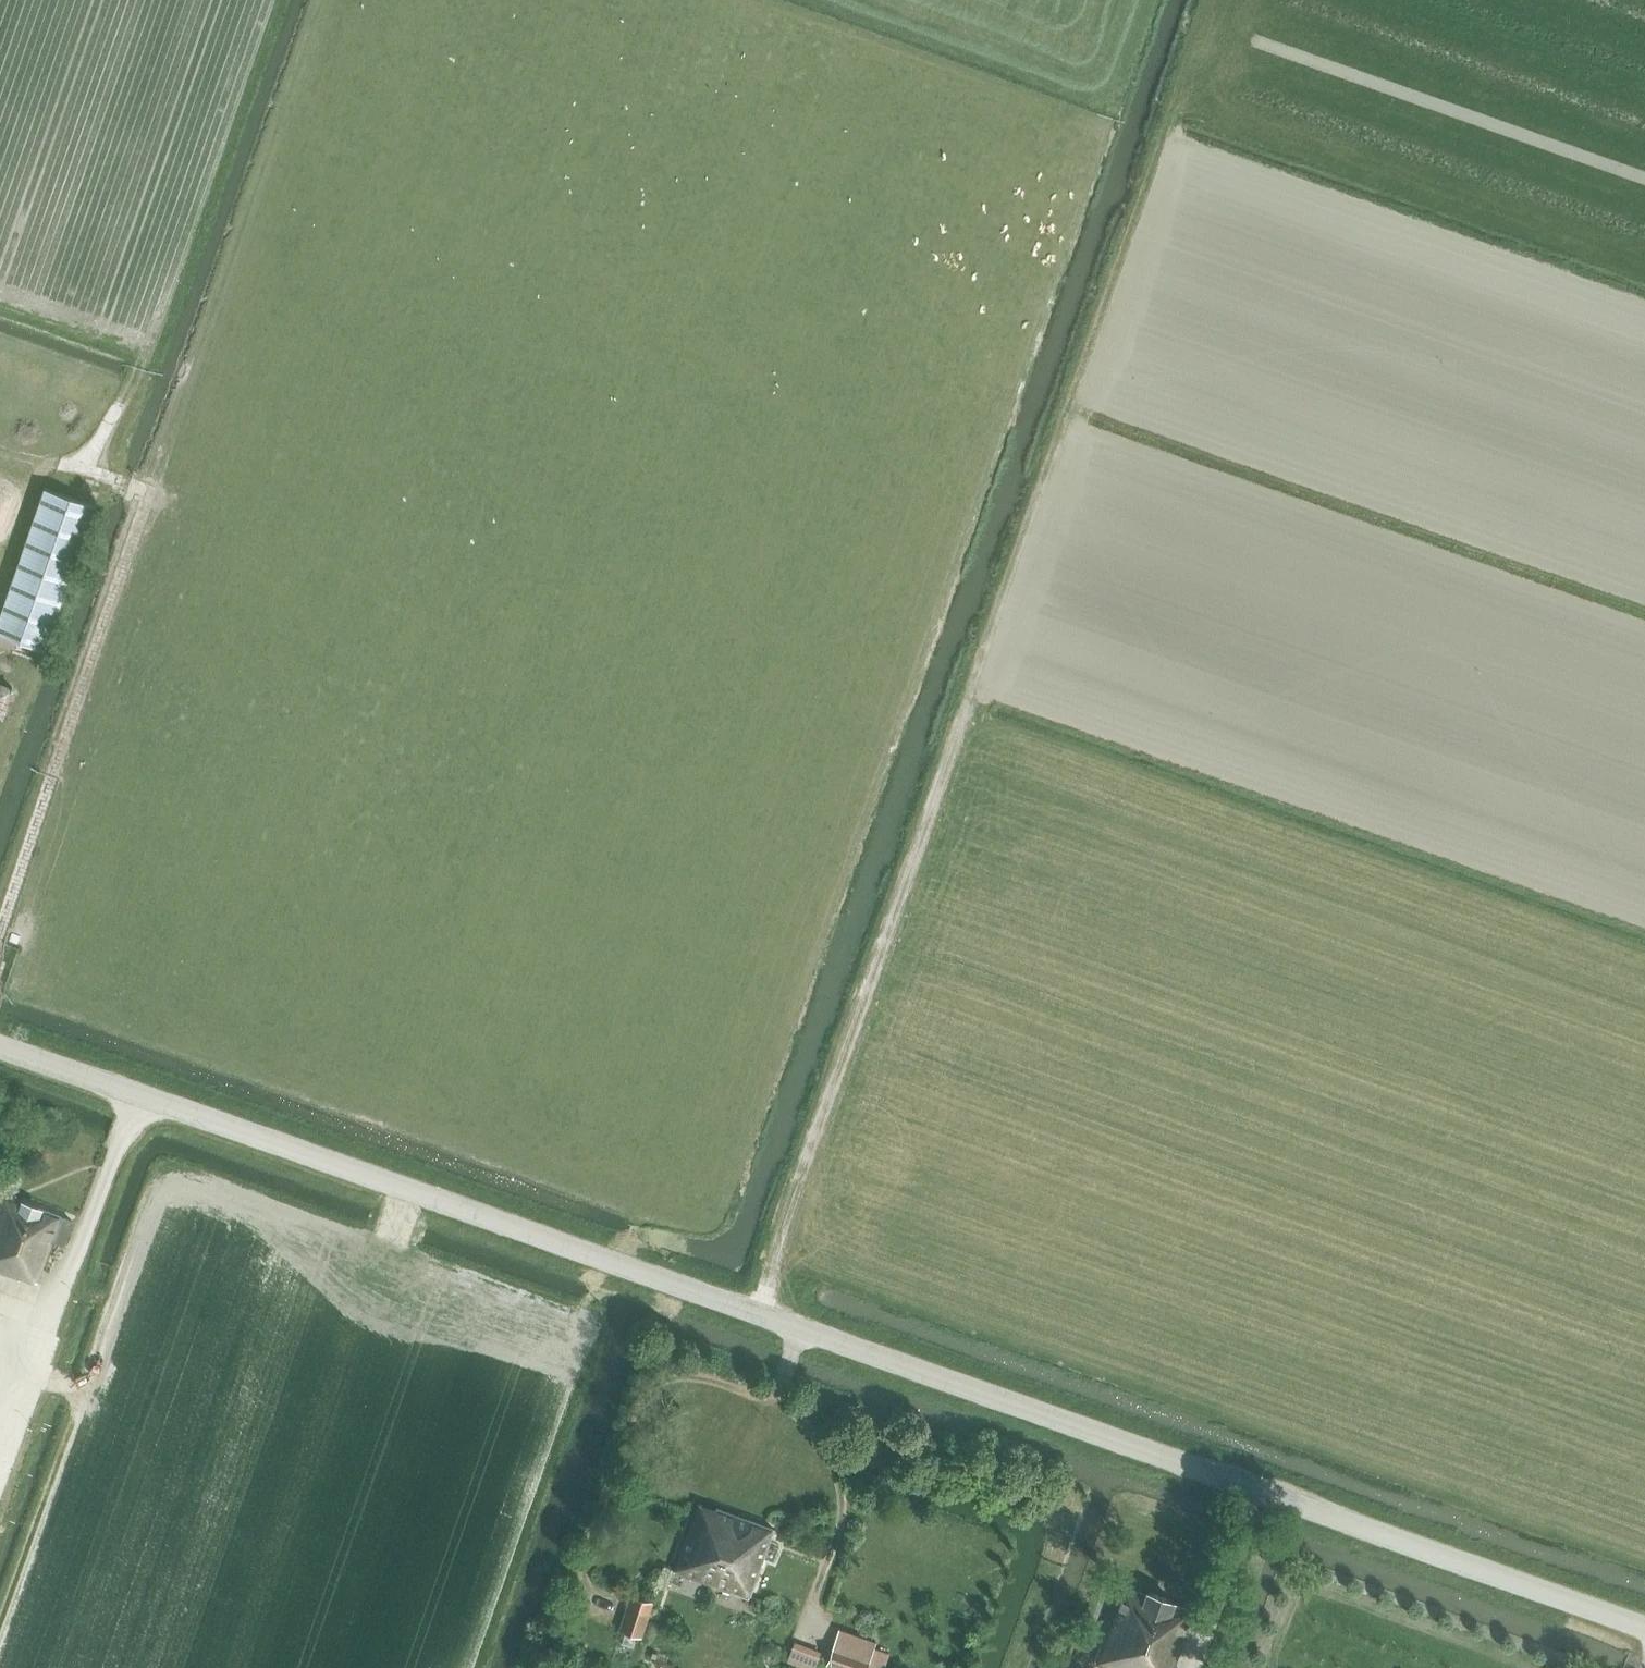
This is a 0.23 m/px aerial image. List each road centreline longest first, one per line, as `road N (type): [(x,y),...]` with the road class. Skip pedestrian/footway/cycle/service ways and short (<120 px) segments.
road 1 (unclassified): [(1644,1635),(0,1047)]

